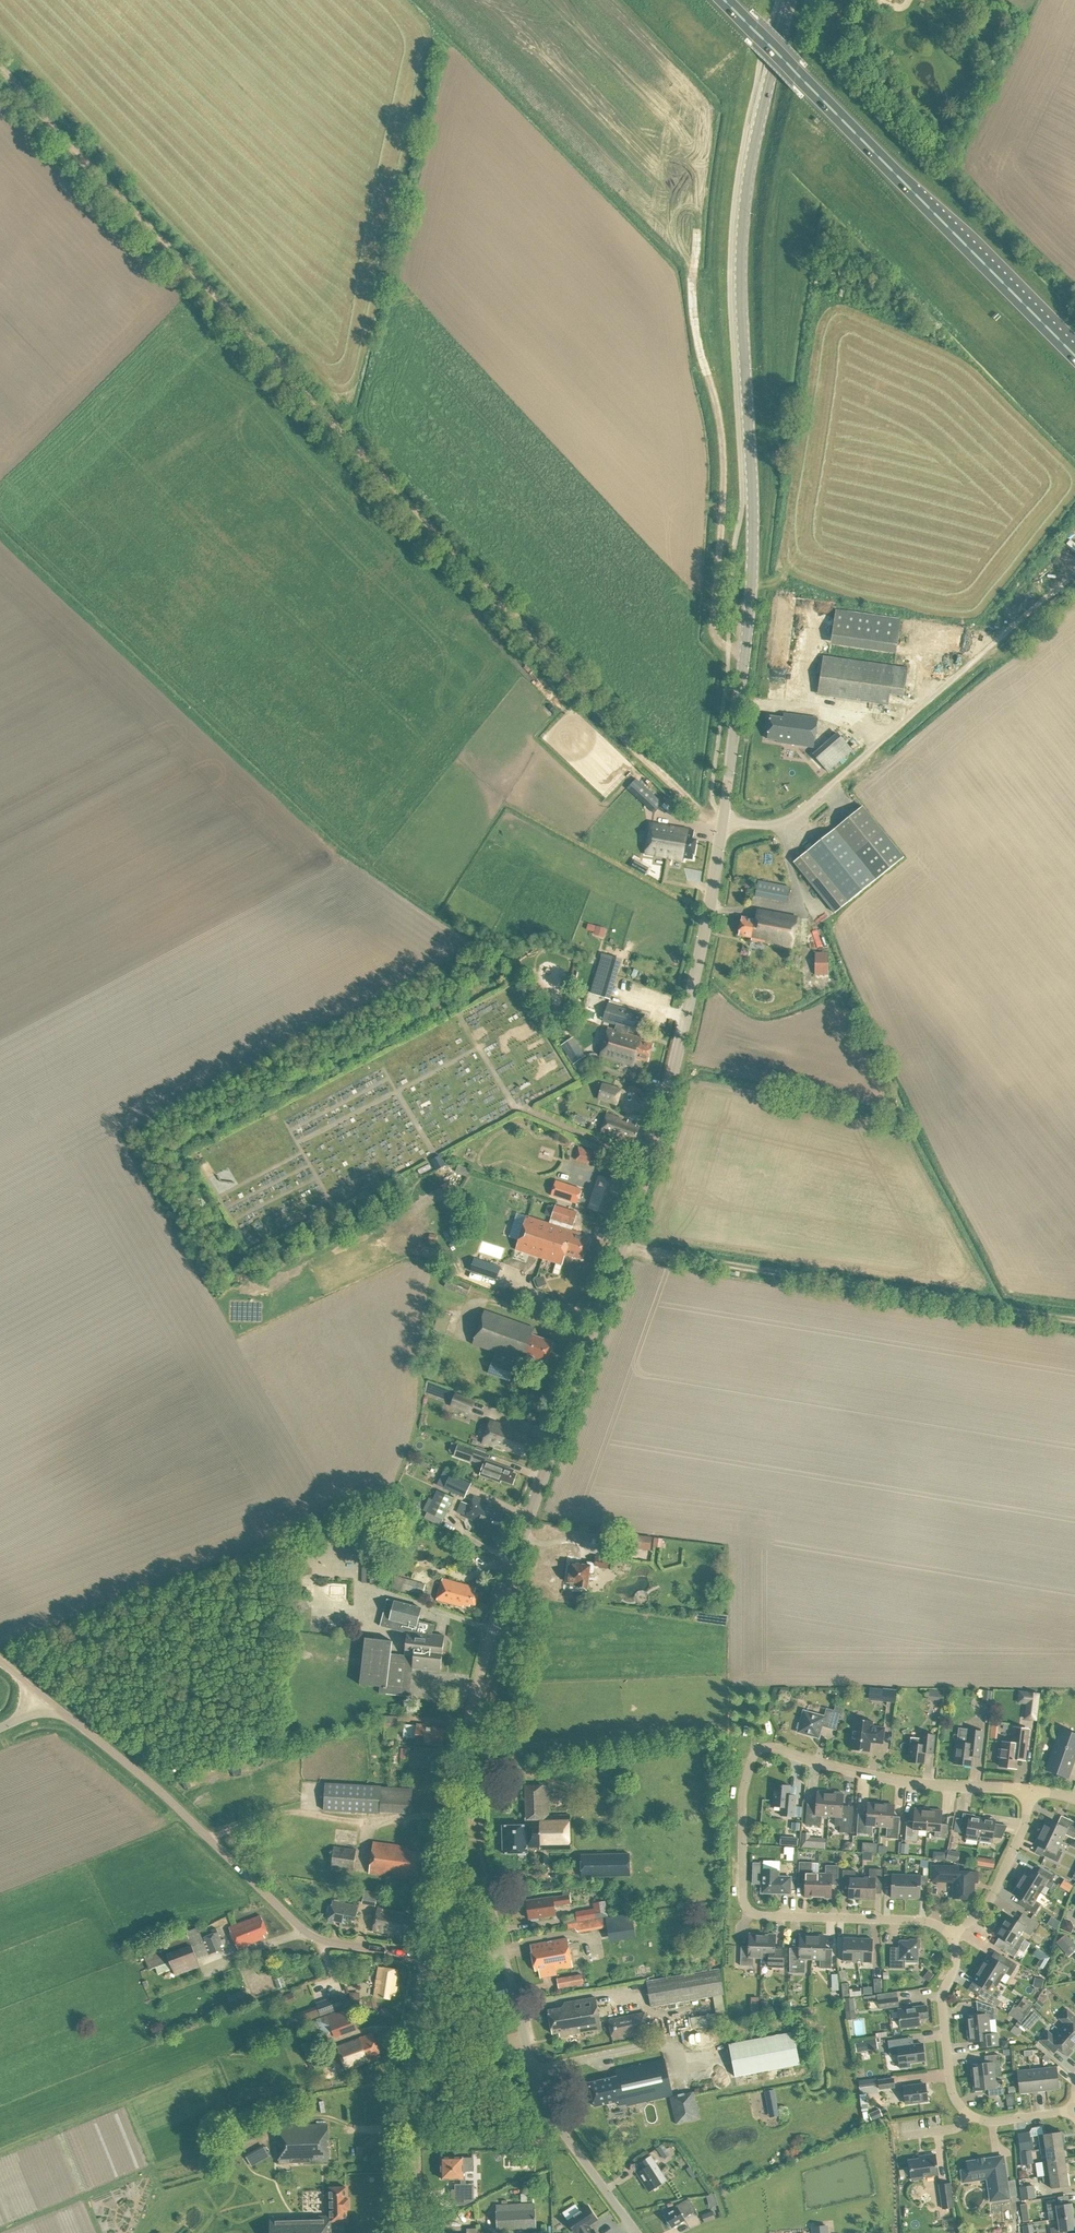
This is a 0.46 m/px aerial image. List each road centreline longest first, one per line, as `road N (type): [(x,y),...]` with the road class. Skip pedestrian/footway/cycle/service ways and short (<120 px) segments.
road 1 (tertiary): [(435,1948),(460,1839),(480,1674),(646,1170),(705,928),(721,825)]
road 2 (track): [(721,825),(630,743),(0,69)]
road 3 (tertiary): [(721,825),(753,572),(743,211),(790,0)]
road 4 (trunk): [(1074,357),(724,0)]
road 5 (unclassified): [(430,1957),(308,1933),(156,1787),(42,1695)]
road 6 (track): [(623,1248),(1074,1318)]
road 7 (unclassified): [(721,825),(774,825),(792,815),(1074,572)]
road 8 (residential): [(955,1935),(928,1921),(745,1917),(742,1800)]
road 9 (residential): [(1029,1790),(892,1780),(765,1748),(749,1767),(742,1800)]
road 10 (track): [(745,656),(715,639),(724,463),(706,363)]
road 11 (residential): [(637,2232),(536,2086),(506,1958)]
road 12 (tertiary): [(412,2232),(410,2083),(430,1957)]
road 13 (residential): [(971,2118),(952,2096),(944,2041),(942,1995),(954,1970),(955,1935)]
road 14 (residential): [(955,1935),(988,1904),(1024,1825),(1029,1790)]

